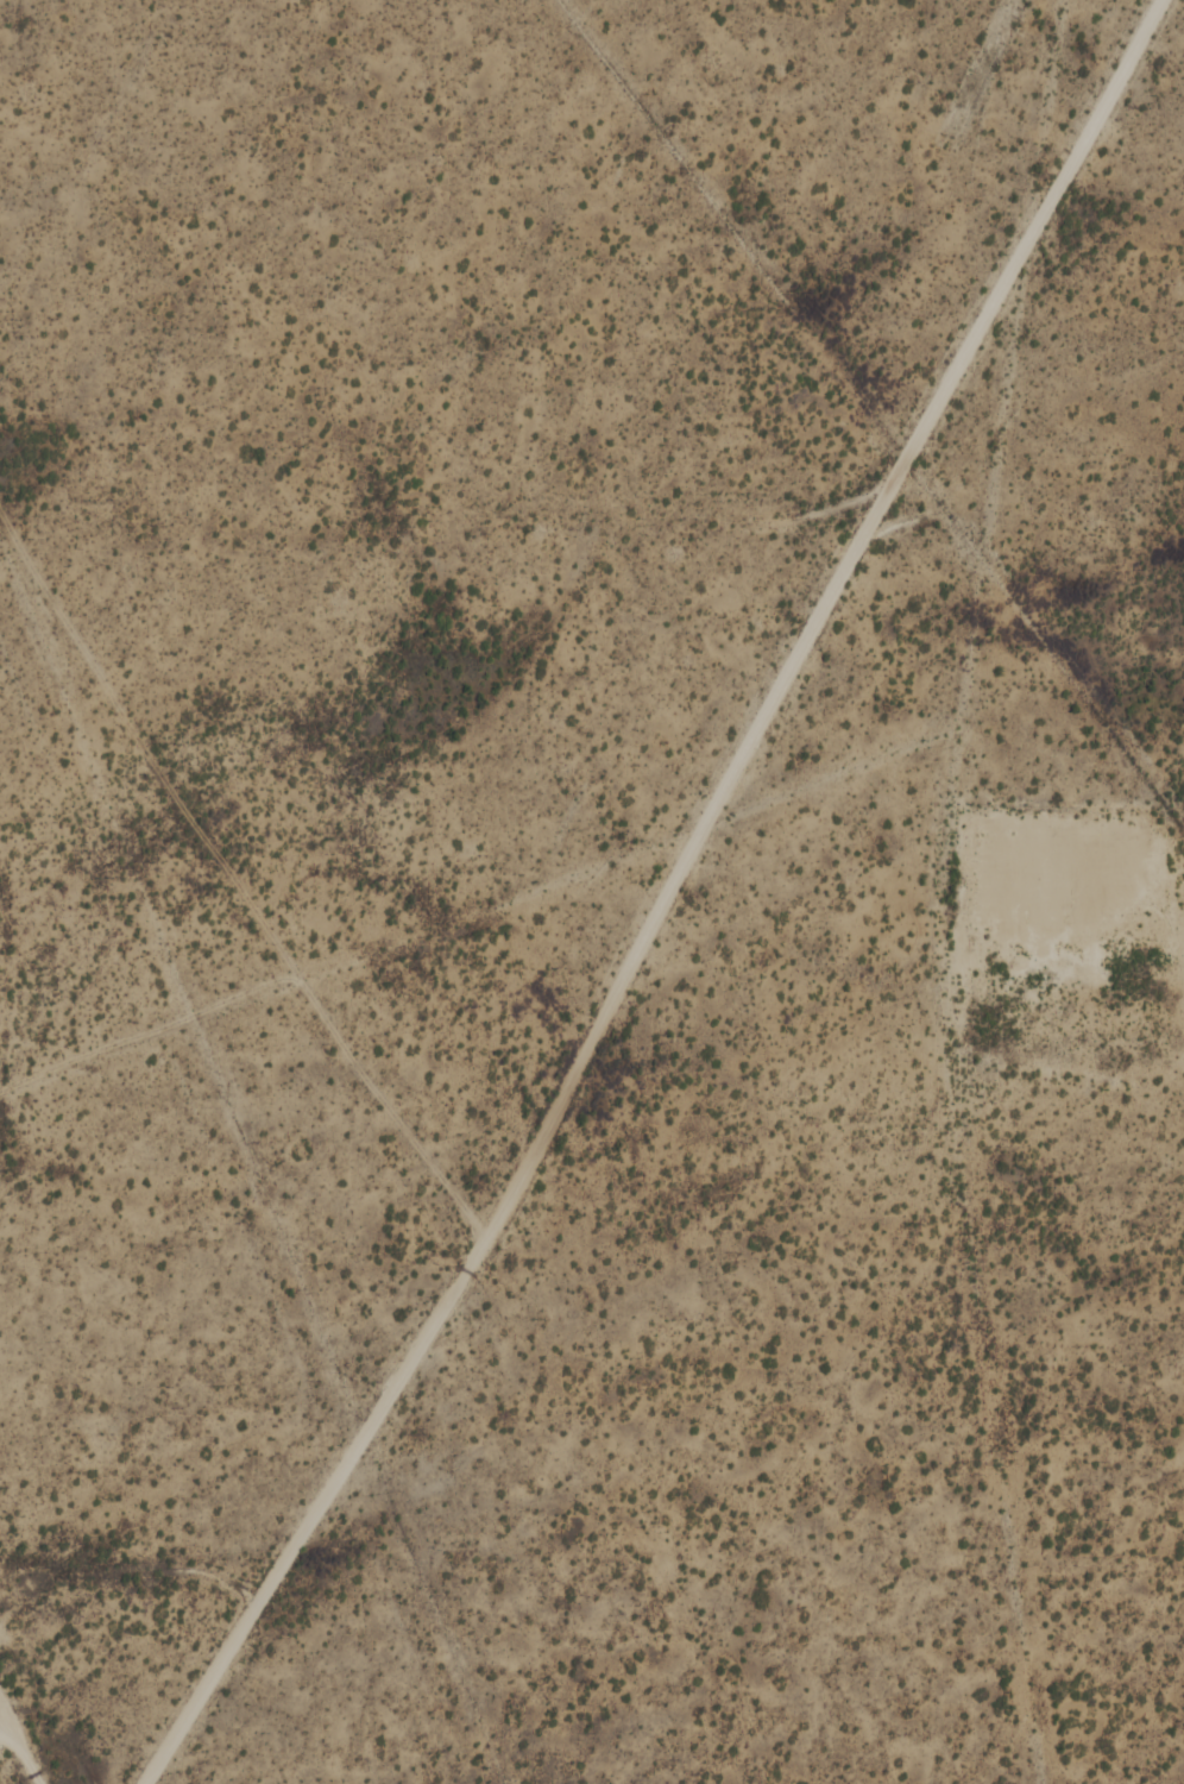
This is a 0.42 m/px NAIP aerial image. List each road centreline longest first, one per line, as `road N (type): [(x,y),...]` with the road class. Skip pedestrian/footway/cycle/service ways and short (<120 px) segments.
road 1 (residential): [(145,1783),(503,1215),(661,907),(1163,0)]
road 2 (residential): [(0,511),(156,765),(352,1057),(456,1194),(484,1249)]
road 3 (residential): [(1034,963),(1128,1042),(1183,1060)]

